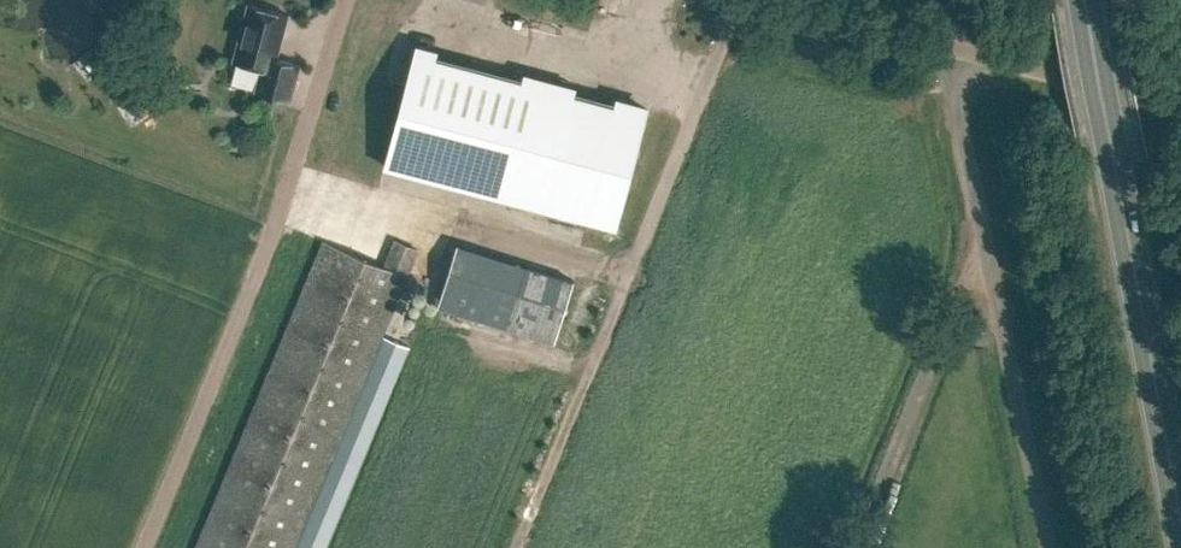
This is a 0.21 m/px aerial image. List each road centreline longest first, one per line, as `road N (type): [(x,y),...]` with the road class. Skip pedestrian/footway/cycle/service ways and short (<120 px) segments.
road 1 (trunk): [(1180,520),(1080,0)]
road 2 (unclassified): [(1049,547),(947,48)]
road 3 (track): [(991,266),(964,283),(857,547)]
road 4 (unclassified): [(1180,104),(947,48)]
road 5 (unclassified): [(947,48),(759,0)]

